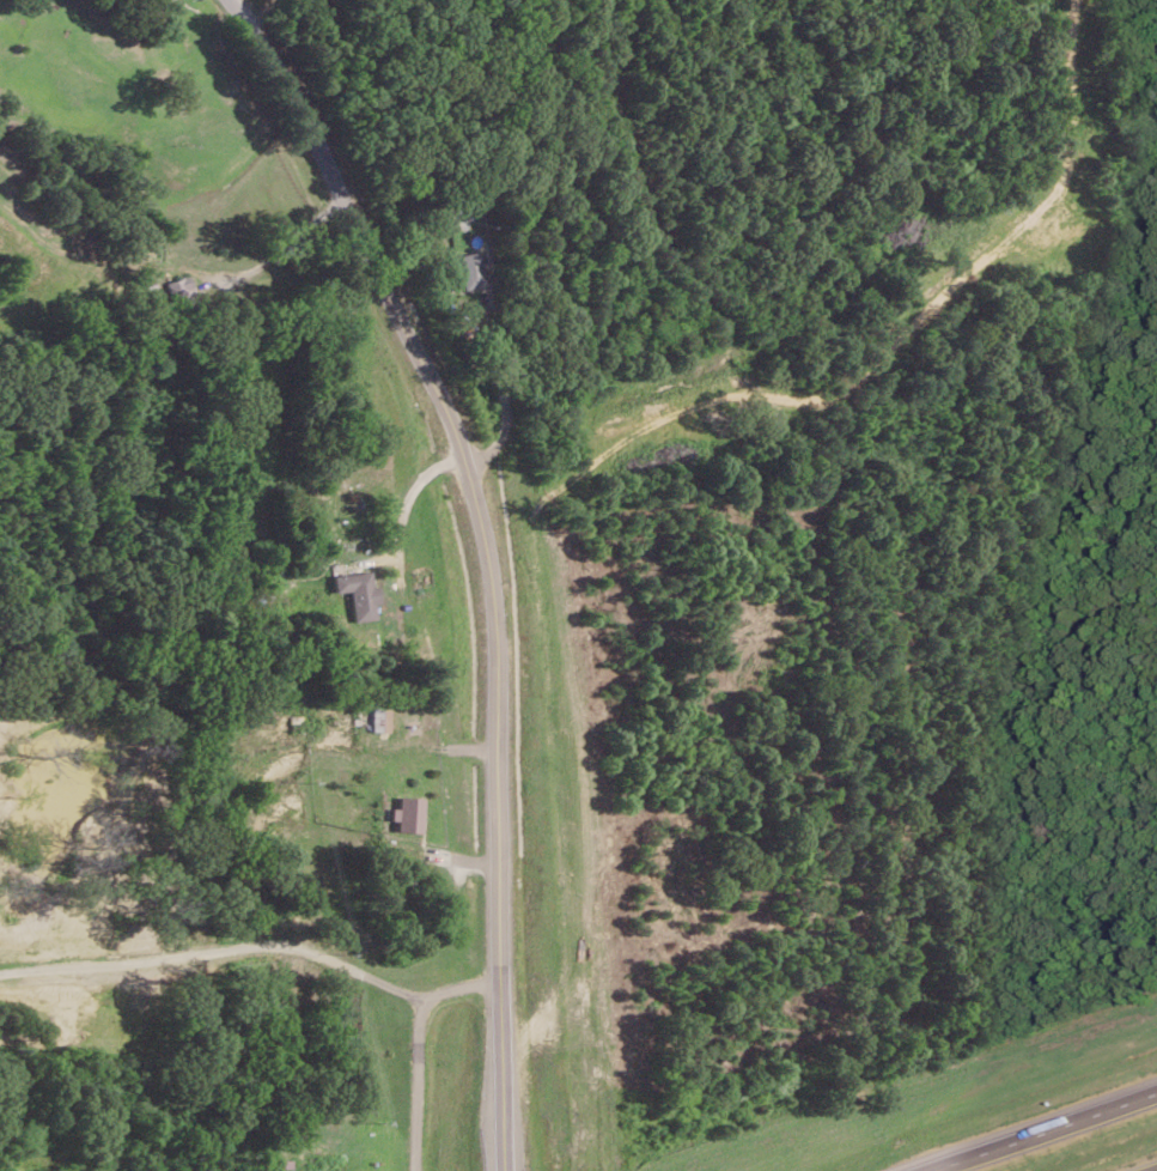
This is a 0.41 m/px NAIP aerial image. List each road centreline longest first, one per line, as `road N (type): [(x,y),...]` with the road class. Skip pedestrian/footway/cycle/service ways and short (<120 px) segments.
road 1 (residential): [(501,1170),(500,672),(486,533),(419,348),(237,0)]
road 2 (residential): [(476,495),(922,317),(1101,206)]
road 3 (motorway): [(1156,1092),(939,1170)]

